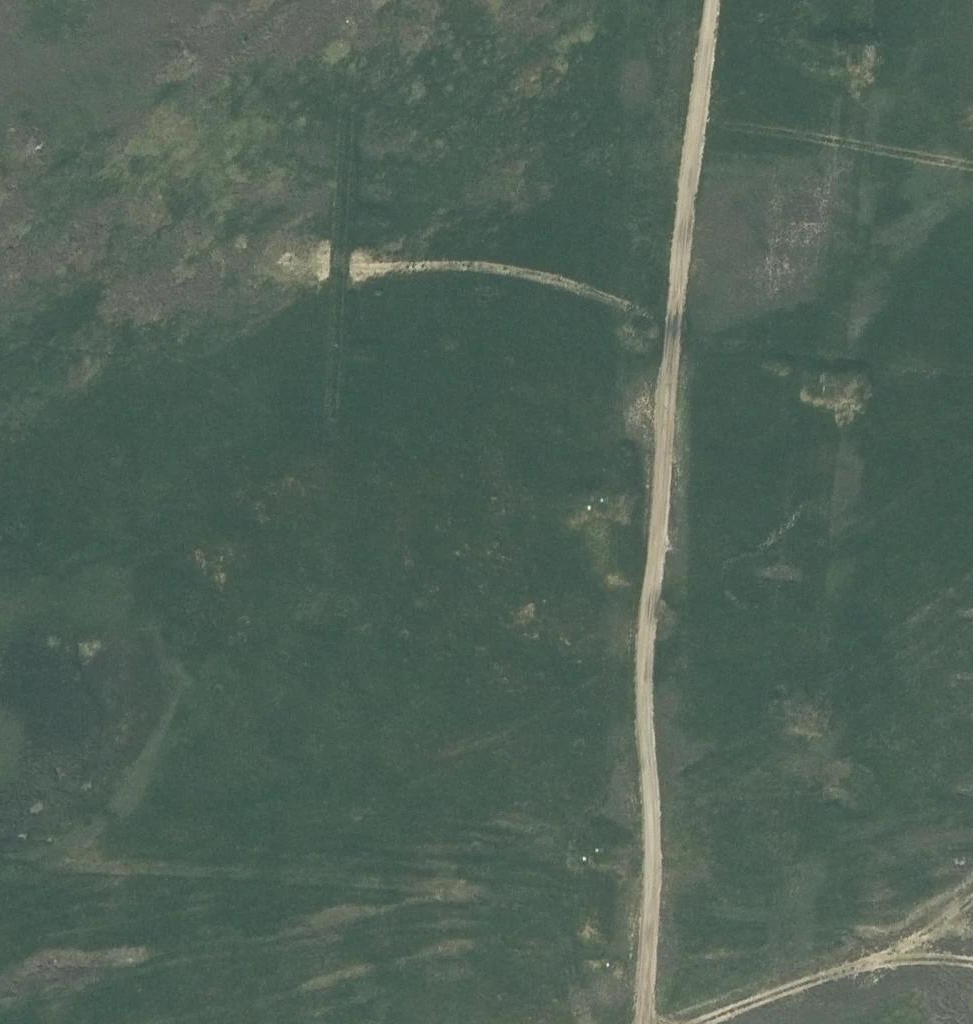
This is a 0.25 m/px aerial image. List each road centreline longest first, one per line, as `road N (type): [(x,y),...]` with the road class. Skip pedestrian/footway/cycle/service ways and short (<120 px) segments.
road 1 (track): [(646,1023),(653,839),(646,636),(713,0)]
road 2 (track): [(704,1023),(902,948)]

